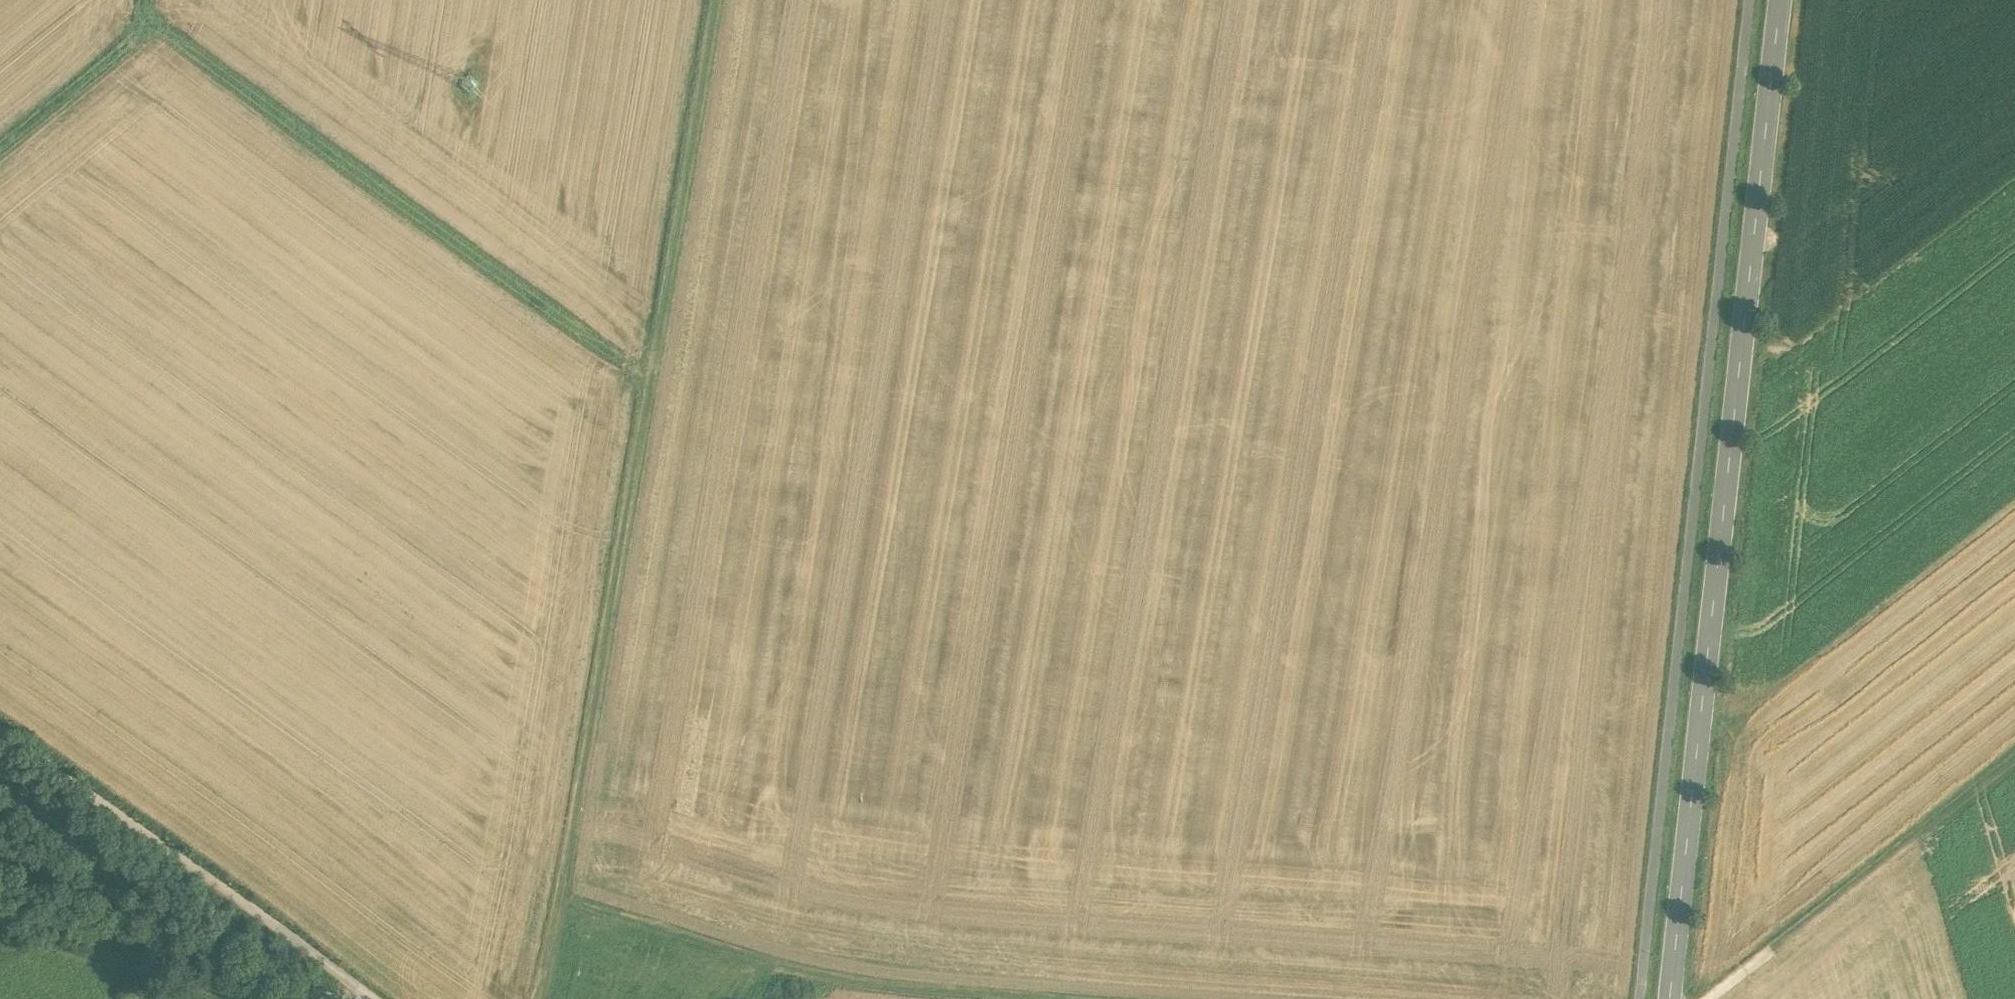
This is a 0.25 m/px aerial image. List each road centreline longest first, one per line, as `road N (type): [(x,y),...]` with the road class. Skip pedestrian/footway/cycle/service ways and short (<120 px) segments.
road 1 (track): [(717,0),(540,998)]
road 2 (tertiary): [(1668,998),(1779,0)]
road 3 (track): [(1639,998),(1749,0)]
road 4 (track): [(141,17),(646,388)]
road 5 (track): [(560,895),(820,980),(1032,998)]
road 6 (track): [(368,998),(272,923),(0,738)]
road 7 (track): [(0,907),(329,992),(355,988)]
road 8 (track): [(2014,765),(1772,952)]
road 9 (track): [(0,147),(139,37),(144,0)]

